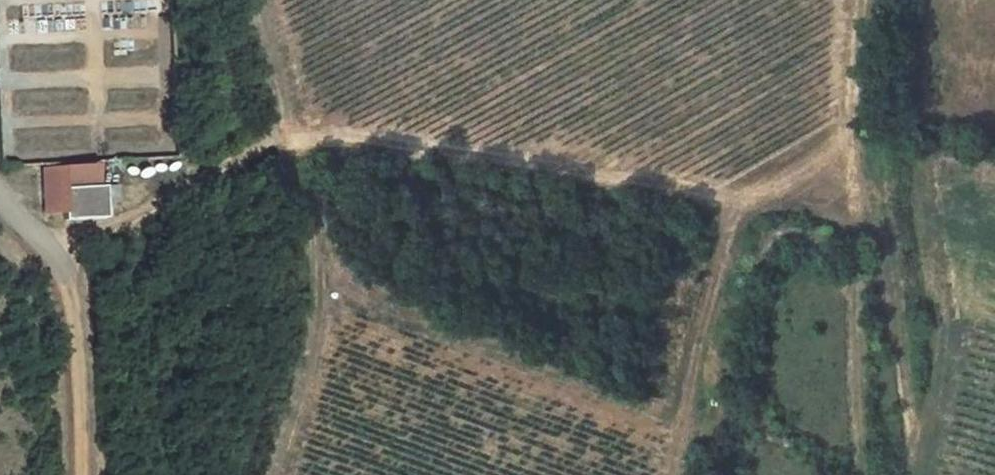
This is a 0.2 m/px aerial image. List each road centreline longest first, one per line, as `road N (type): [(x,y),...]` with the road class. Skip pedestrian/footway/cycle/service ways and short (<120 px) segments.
road 1 (track): [(859,0),(847,104),(853,172),(739,200),(361,141),(296,142),(221,169),(134,220),(58,247)]
road 2 (track): [(281,452),(320,331),(319,214),(296,142)]
road 3 (track): [(860,474),(853,172)]
road 4 (track): [(739,200),(668,474)]
road 5 (track): [(84,474),(77,326),(58,247)]

